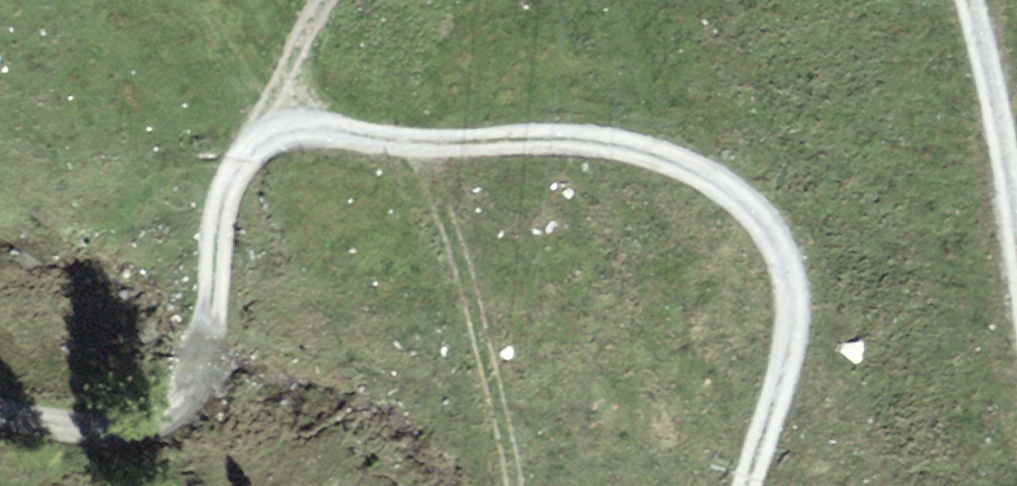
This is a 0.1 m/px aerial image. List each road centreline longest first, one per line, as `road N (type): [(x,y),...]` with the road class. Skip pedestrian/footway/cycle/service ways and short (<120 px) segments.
road 1 (track): [(0,415),(148,419),(187,389),(207,338),(230,187),(241,164),(284,133),(416,142),(554,137),(648,151),(690,169),(752,209),(784,254),(793,284),(790,340),(746,485)]
road 2 (track): [(416,142),(465,278),(505,485)]
road 3 (track): [(1016,257),(975,0)]
road 4 (track): [(284,133),(292,76),(324,0)]

